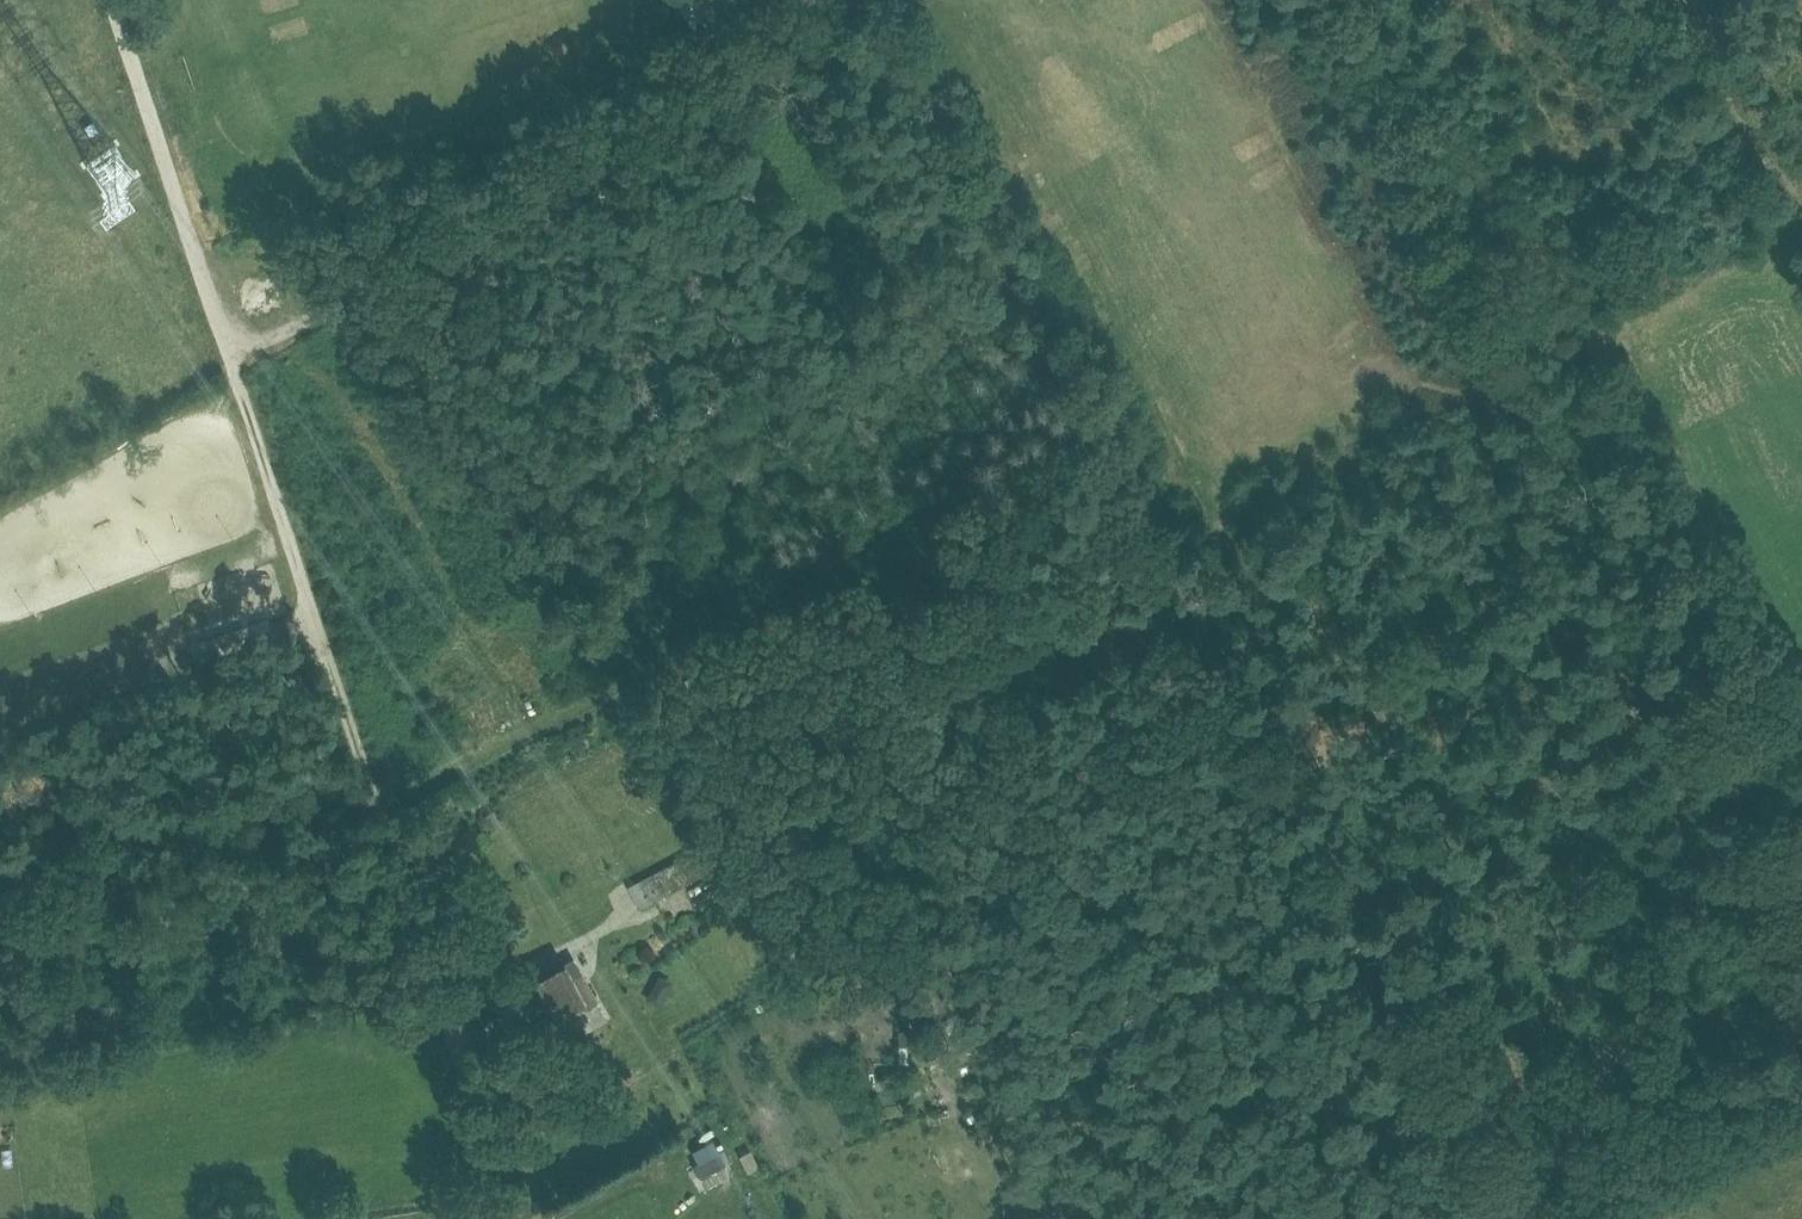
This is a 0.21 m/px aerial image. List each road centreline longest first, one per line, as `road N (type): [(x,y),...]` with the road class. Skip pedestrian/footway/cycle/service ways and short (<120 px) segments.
road 1 (track): [(1578,1218),(1801,1095)]

